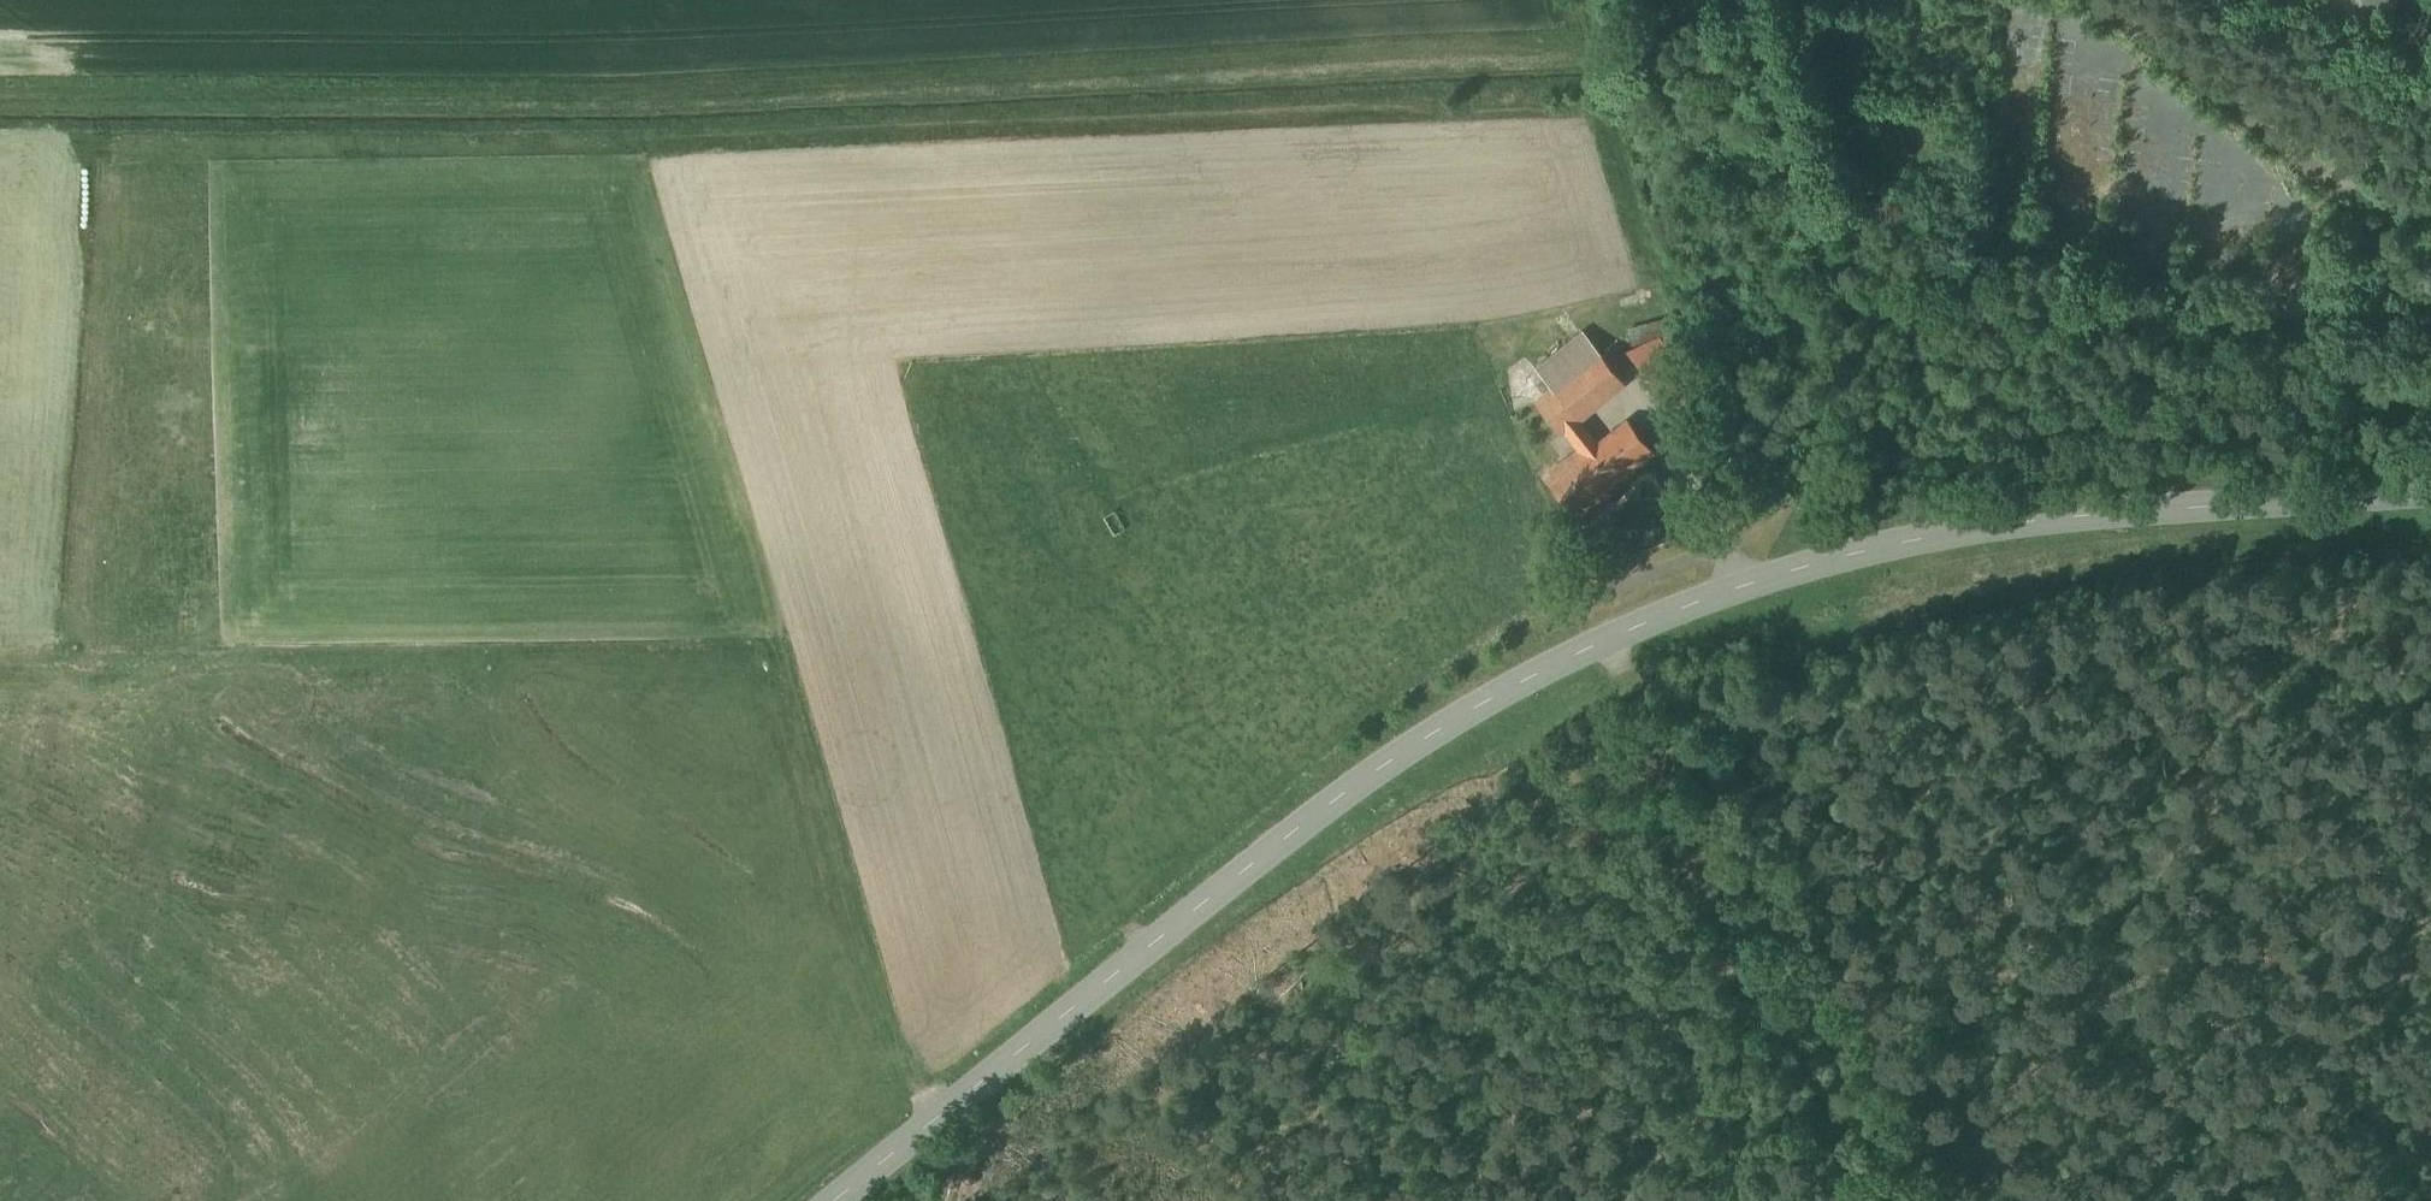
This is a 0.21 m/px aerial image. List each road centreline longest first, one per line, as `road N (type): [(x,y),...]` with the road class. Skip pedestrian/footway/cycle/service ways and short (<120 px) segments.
road 1 (tertiary): [(2430,491),(1959,531),(1741,584),(1650,620),(1433,731),(1283,838),(833,1200)]

